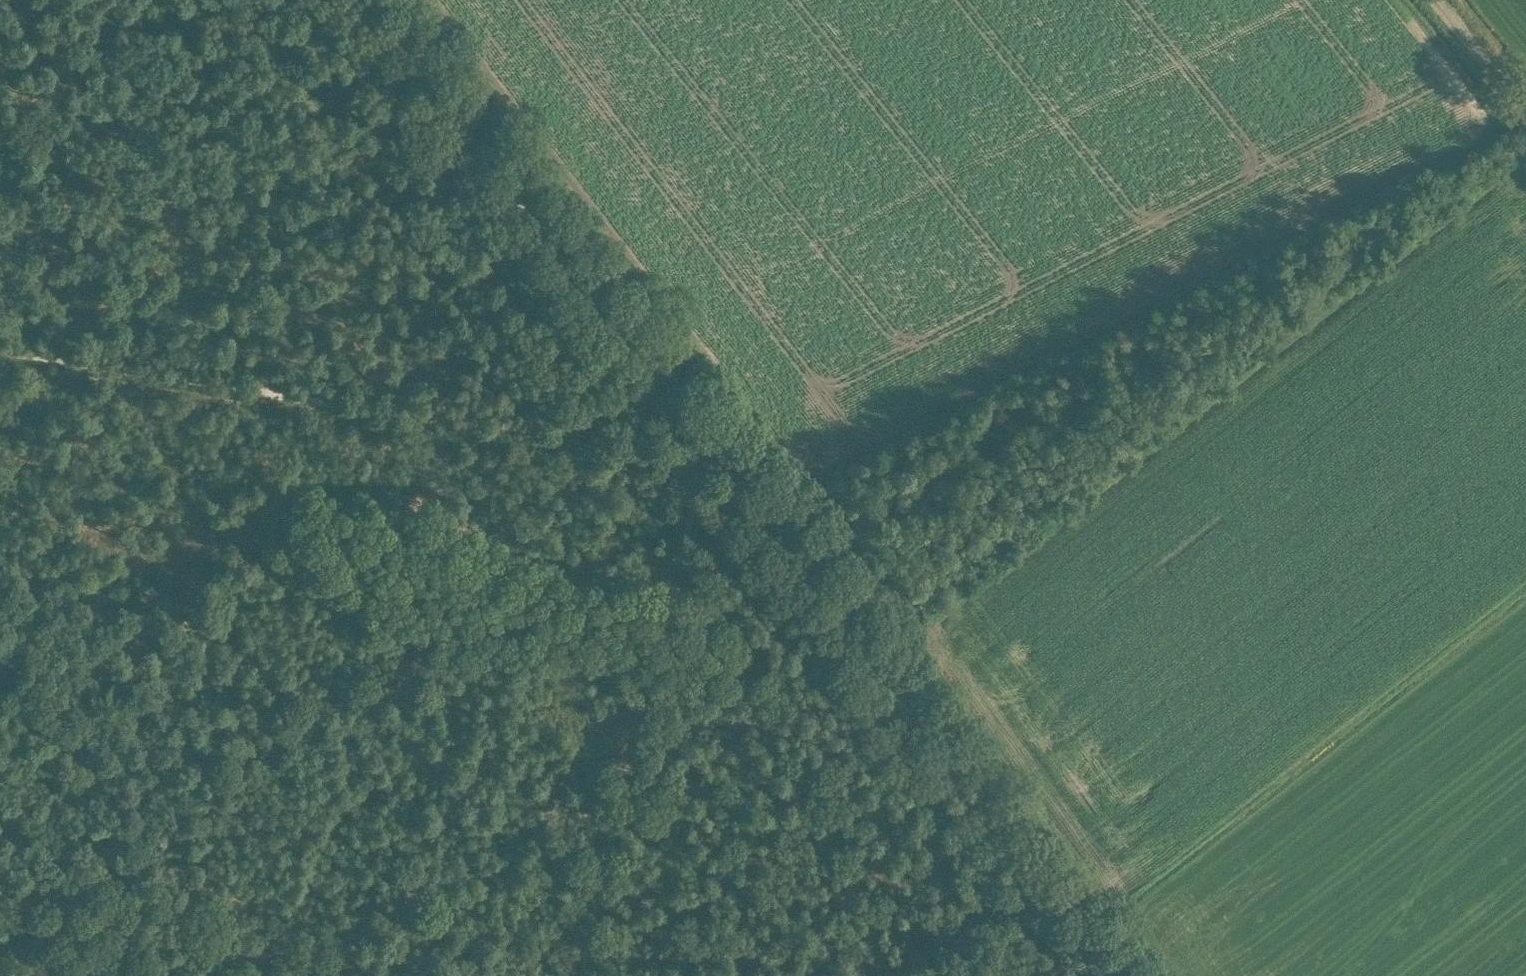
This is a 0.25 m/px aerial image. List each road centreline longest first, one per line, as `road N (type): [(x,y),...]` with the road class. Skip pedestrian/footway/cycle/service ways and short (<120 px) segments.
road 1 (track): [(1114,975),(386,0)]
road 2 (track): [(725,454),(691,465),(0,357)]
road 3 (track): [(582,975),(691,465)]
road 4 (track): [(1525,111),(1436,0)]

